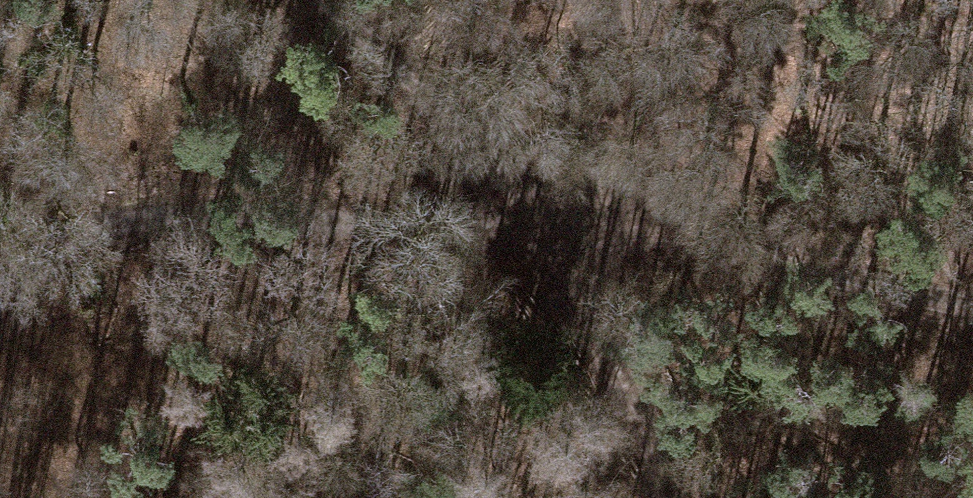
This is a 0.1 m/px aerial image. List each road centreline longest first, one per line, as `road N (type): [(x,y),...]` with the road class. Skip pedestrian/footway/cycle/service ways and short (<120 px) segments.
road 1 (track): [(972,298),(522,201),(341,193),(148,202),(28,254),(0,275)]
road 2 (track): [(318,0),(522,201),(619,350),(673,497)]

